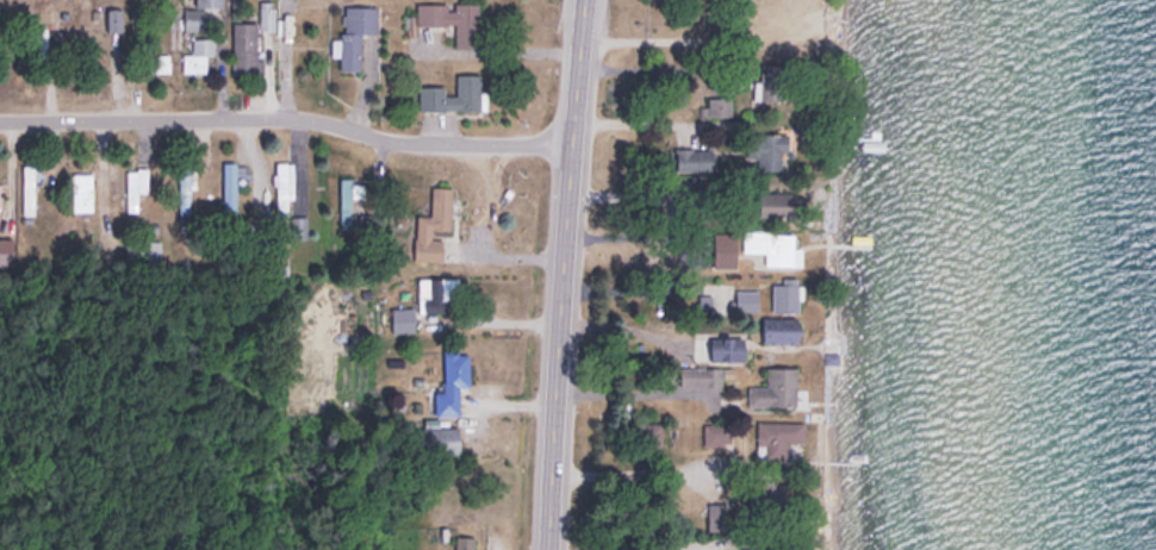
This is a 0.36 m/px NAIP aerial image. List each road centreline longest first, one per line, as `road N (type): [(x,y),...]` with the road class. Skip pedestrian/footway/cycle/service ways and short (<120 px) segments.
road 1 (residential): [(0,118),(287,115),(404,138),(573,138)]
road 2 (primary): [(548,549),(583,0)]

